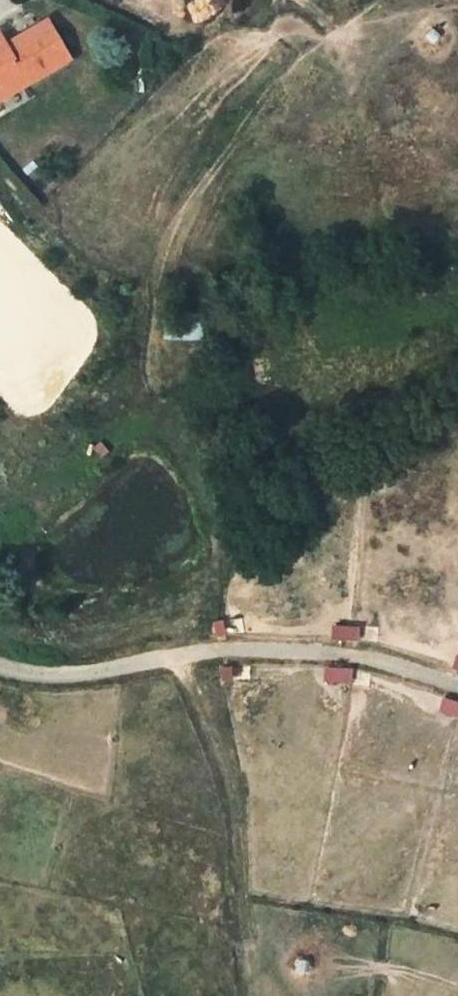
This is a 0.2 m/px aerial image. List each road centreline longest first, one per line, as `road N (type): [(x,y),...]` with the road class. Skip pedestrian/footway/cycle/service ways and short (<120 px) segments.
road 1 (track): [(0,666),(23,674),(110,673),(343,653),(457,689)]

